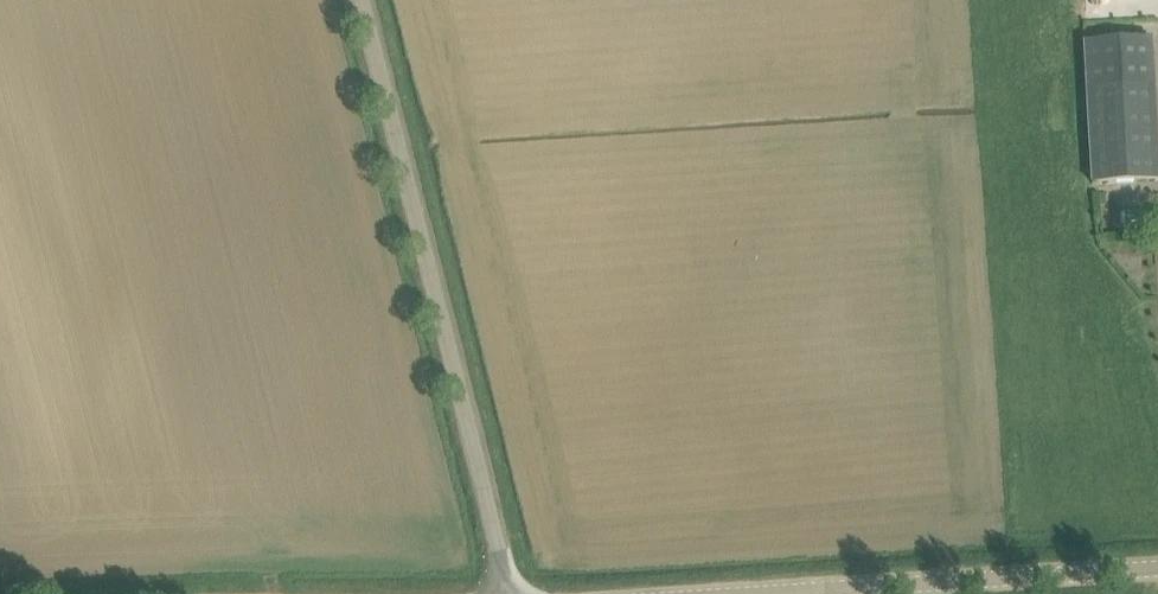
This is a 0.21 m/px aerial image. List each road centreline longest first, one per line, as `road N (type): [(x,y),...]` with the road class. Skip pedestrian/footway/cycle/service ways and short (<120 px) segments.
road 1 (unclassified): [(511,593),(362,0)]
road 2 (unclassified): [(762,593),(1157,571)]

